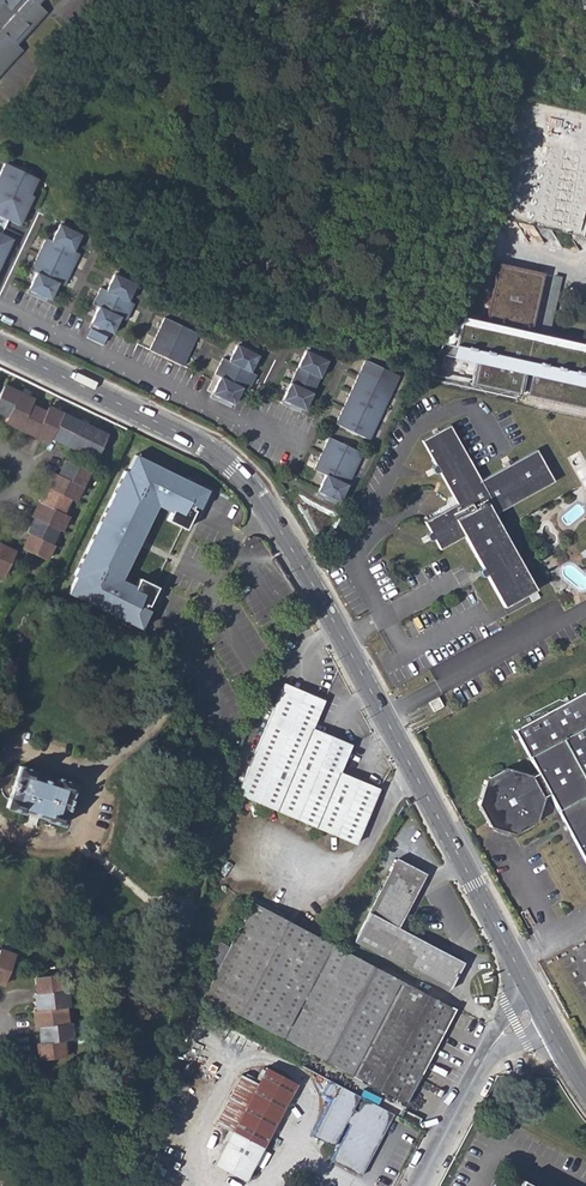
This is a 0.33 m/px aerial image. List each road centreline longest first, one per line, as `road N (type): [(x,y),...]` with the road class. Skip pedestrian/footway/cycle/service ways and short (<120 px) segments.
road 1 (tertiary): [(0,349),(205,445),(262,499),(540,1009)]
road 2 (residential): [(540,1009),(494,1042),(418,1185)]

